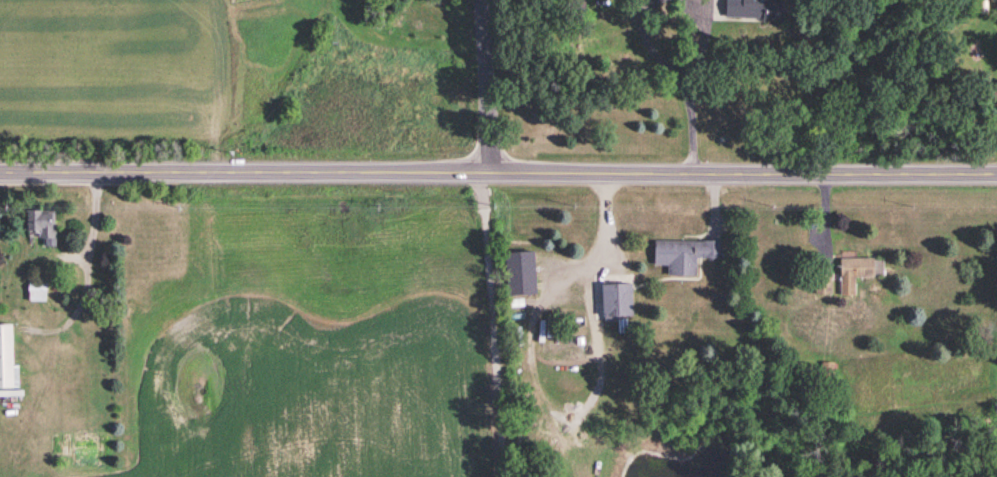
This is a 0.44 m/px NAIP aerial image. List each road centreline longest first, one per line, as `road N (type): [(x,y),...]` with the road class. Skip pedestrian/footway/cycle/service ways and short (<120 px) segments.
road 1 (tertiary): [(0,171),(996,173)]
road 2 (residential): [(492,172),(481,0)]

